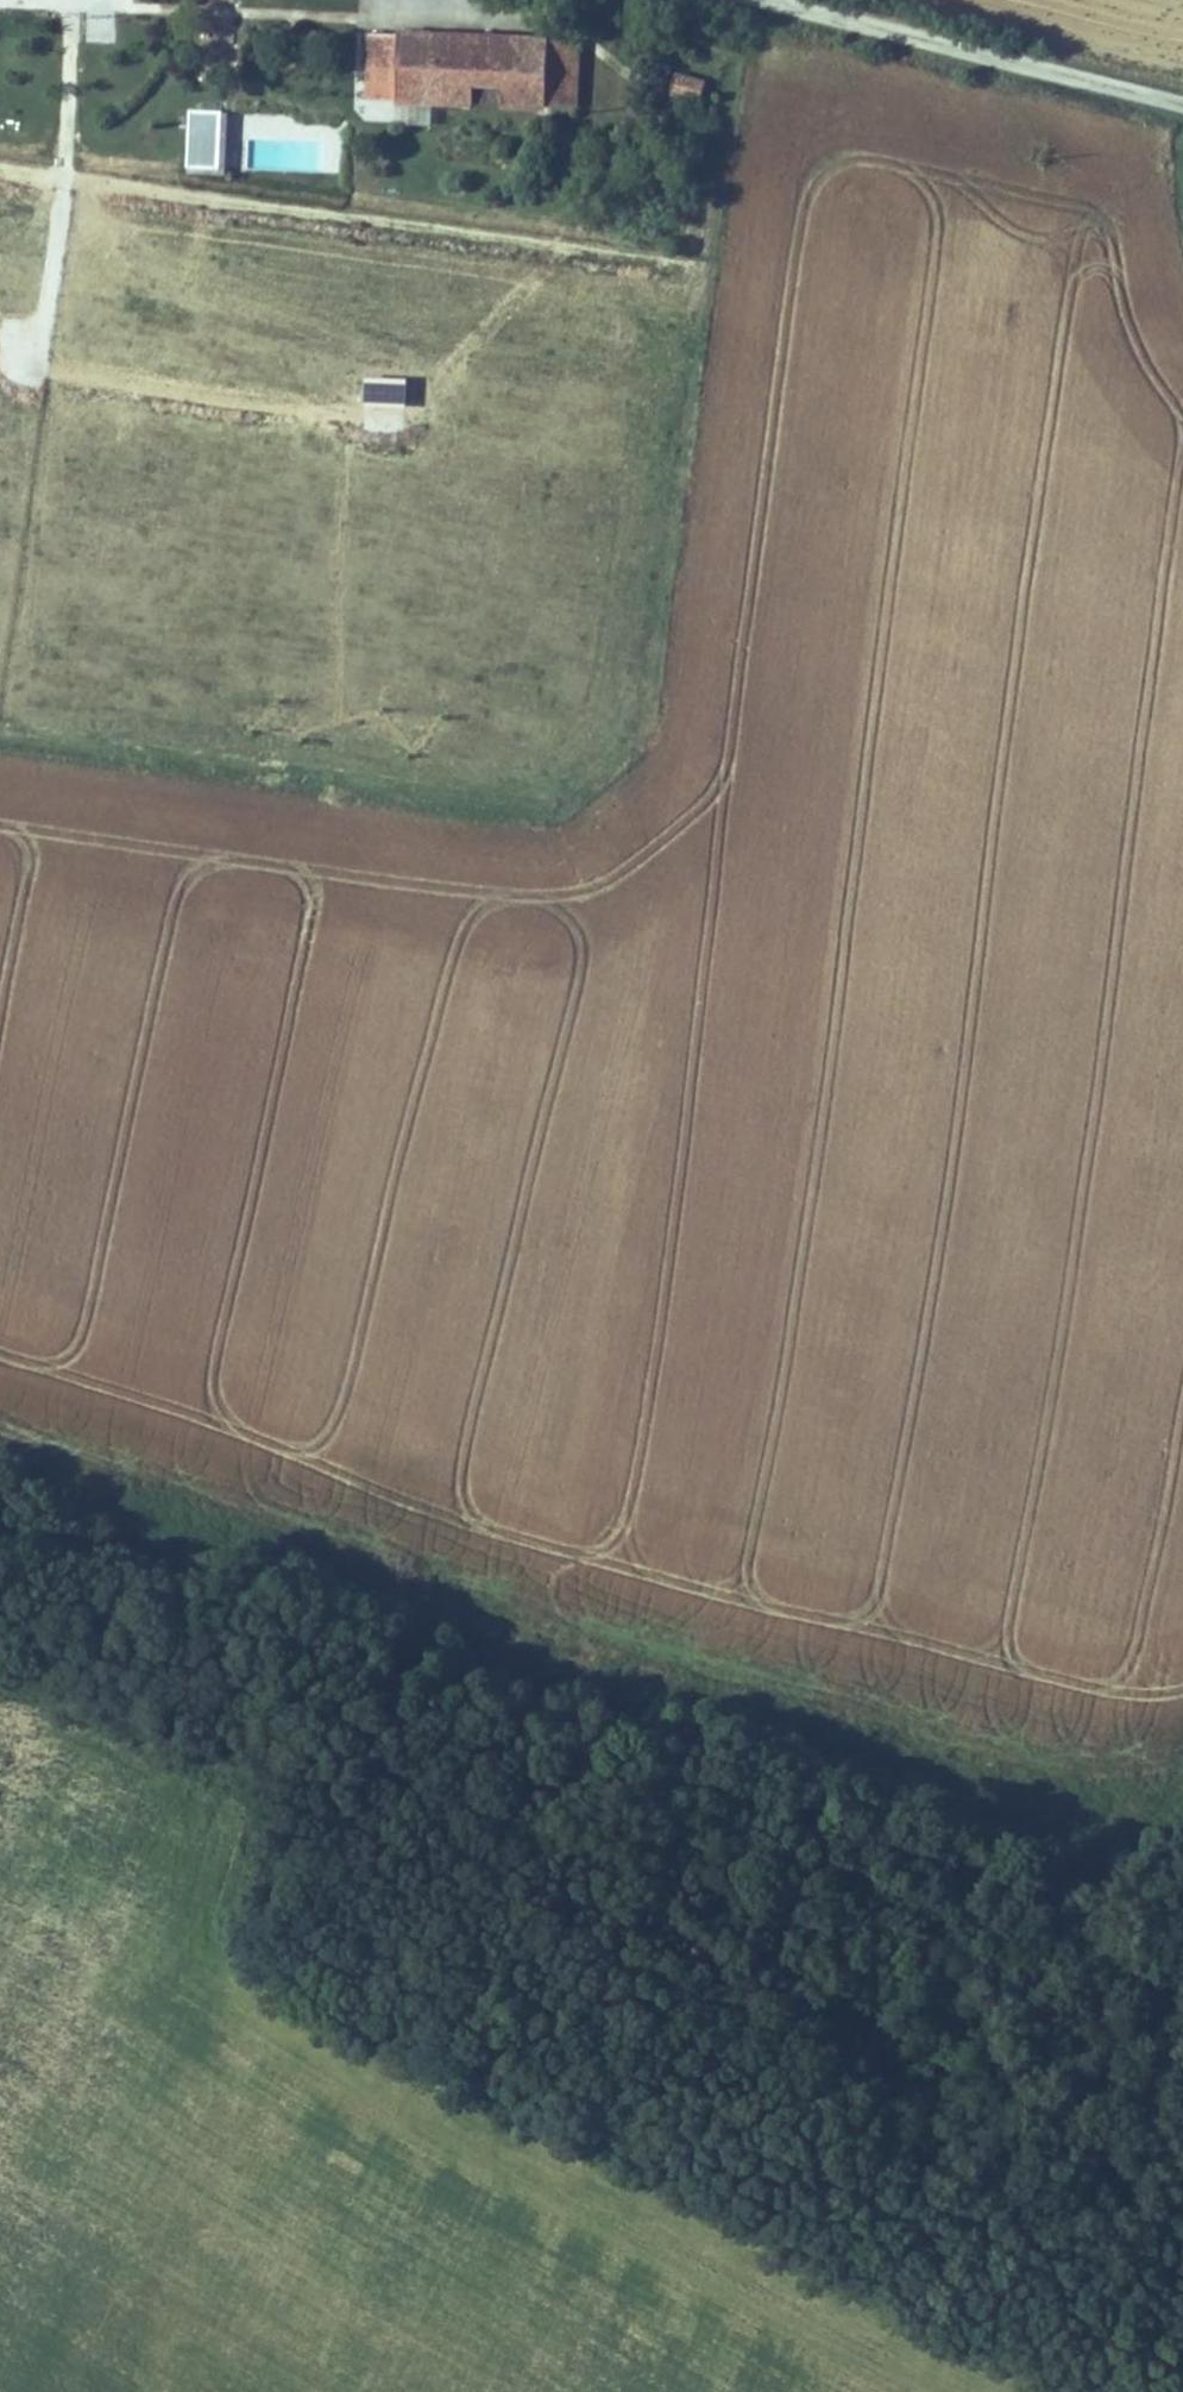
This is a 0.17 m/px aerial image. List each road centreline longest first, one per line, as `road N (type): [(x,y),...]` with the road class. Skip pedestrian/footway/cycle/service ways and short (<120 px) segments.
road 1 (unclassified): [(764,0),(1182,104)]

